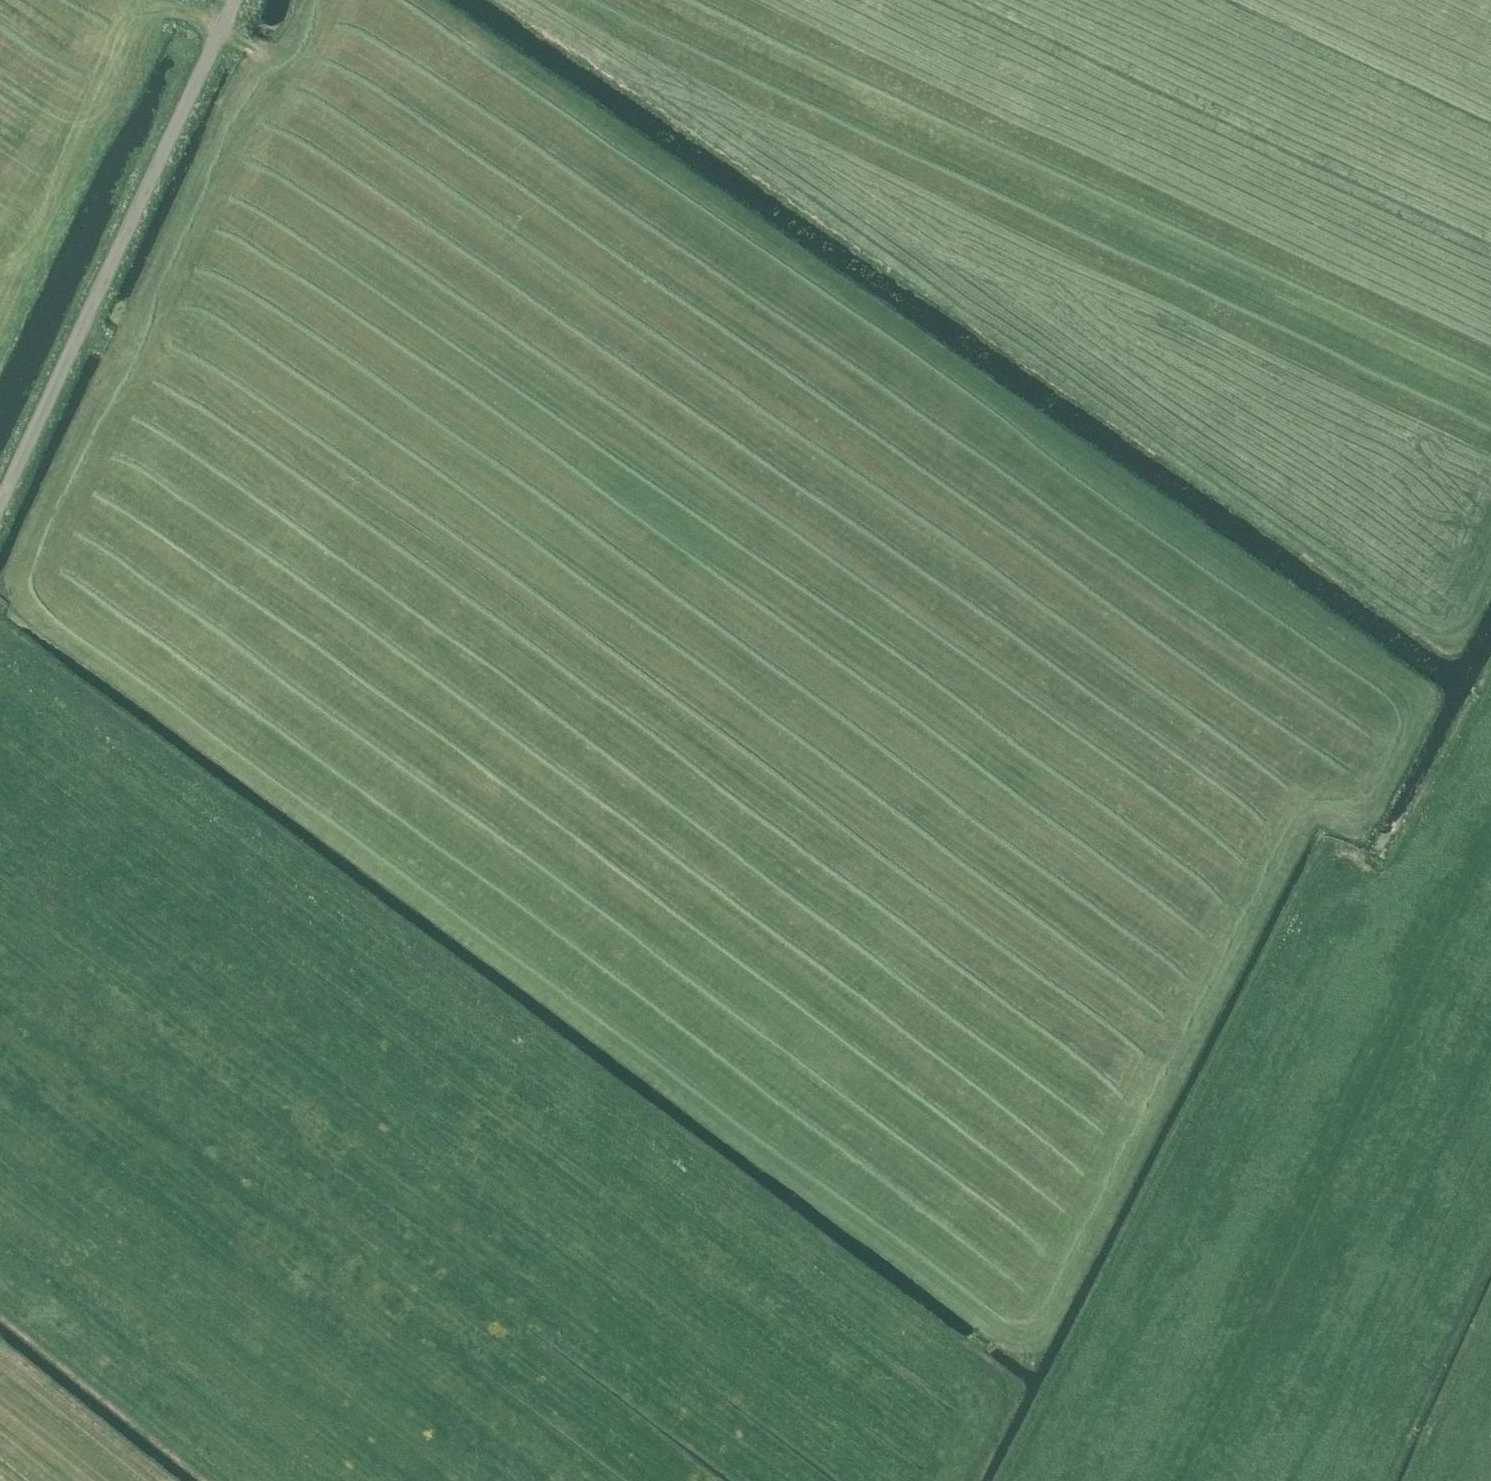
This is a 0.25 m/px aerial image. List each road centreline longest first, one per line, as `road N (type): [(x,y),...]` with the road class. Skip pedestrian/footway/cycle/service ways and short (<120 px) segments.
road 1 (unclassified): [(0,509),(242,0)]

